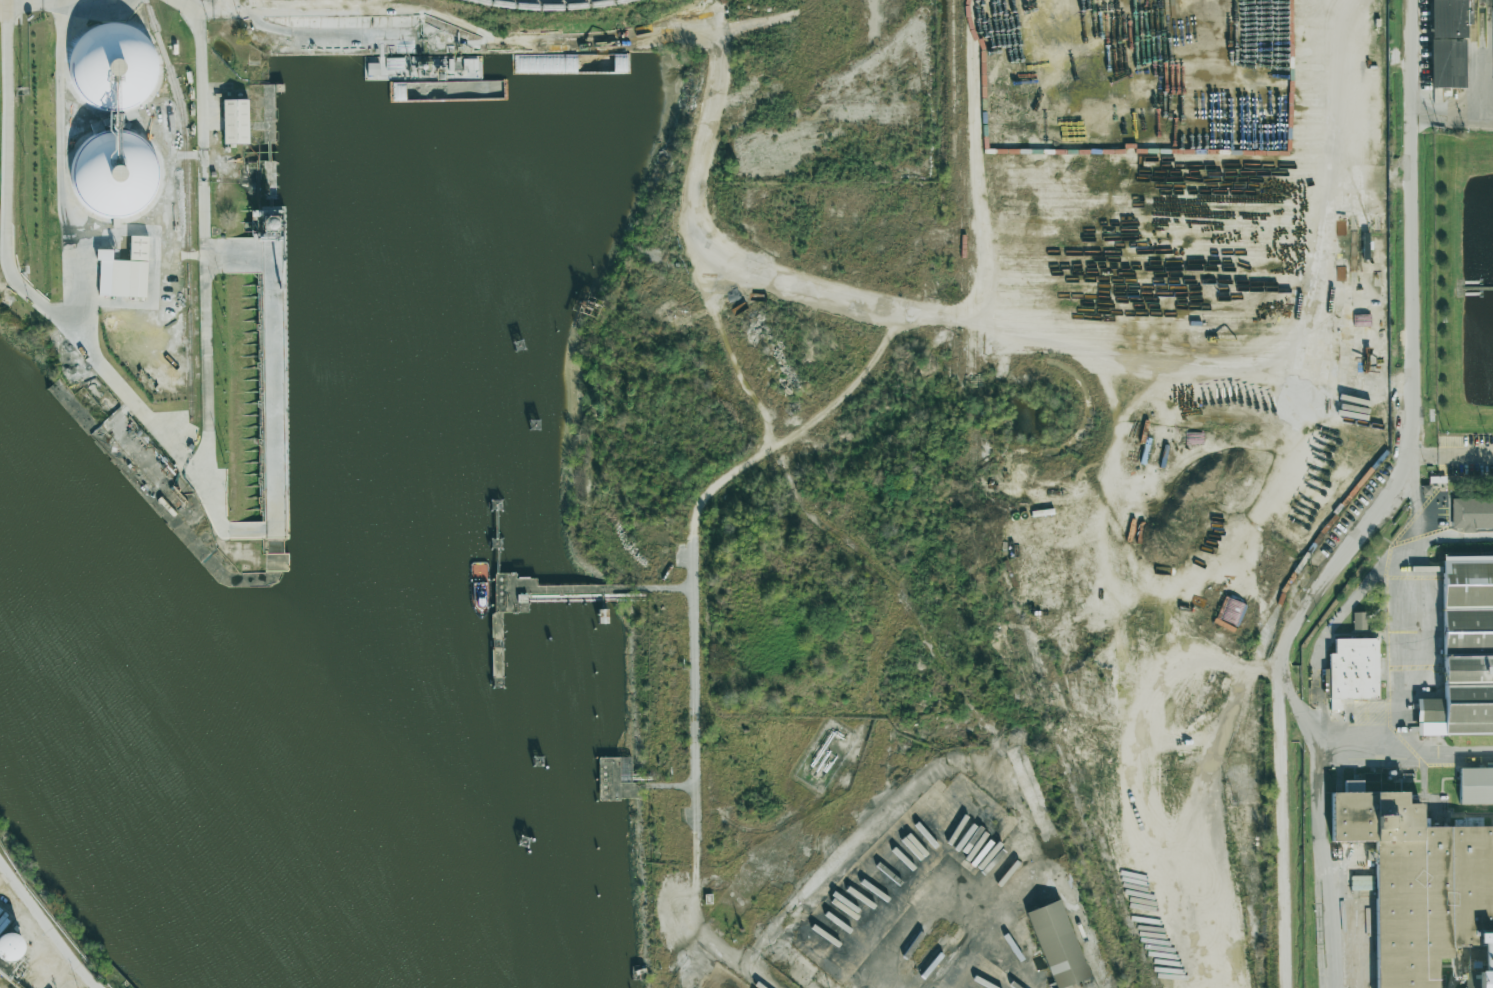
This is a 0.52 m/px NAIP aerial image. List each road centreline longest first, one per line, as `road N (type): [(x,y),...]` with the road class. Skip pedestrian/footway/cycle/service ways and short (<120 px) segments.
road 1 (residential): [(218,520),(199,477),(68,326),(9,271),(7,0)]

